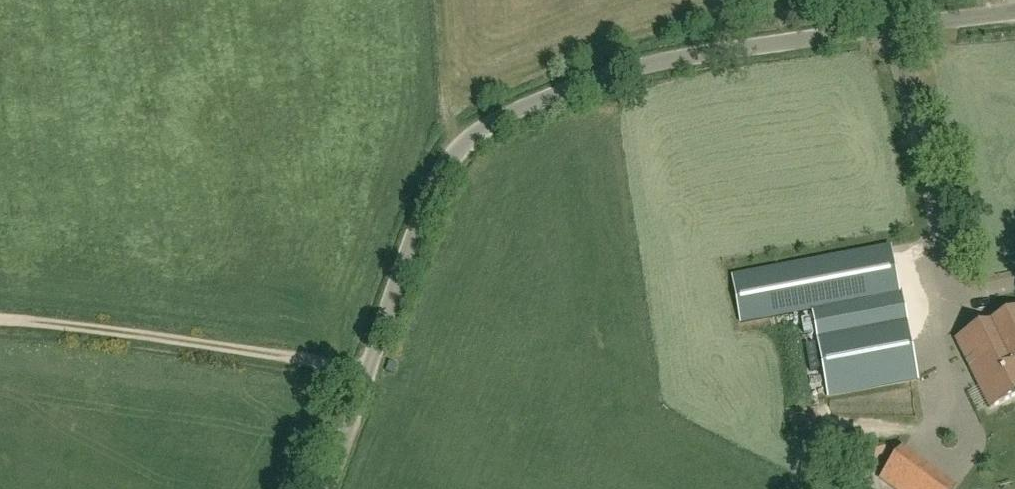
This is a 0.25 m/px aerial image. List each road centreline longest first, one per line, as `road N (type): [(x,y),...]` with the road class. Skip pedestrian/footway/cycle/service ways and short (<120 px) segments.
road 1 (unclassified): [(328,488),(433,196),(454,158),(492,126),(591,85),(680,62),(1014,15)]
road 2 (track): [(0,320),(372,370)]

